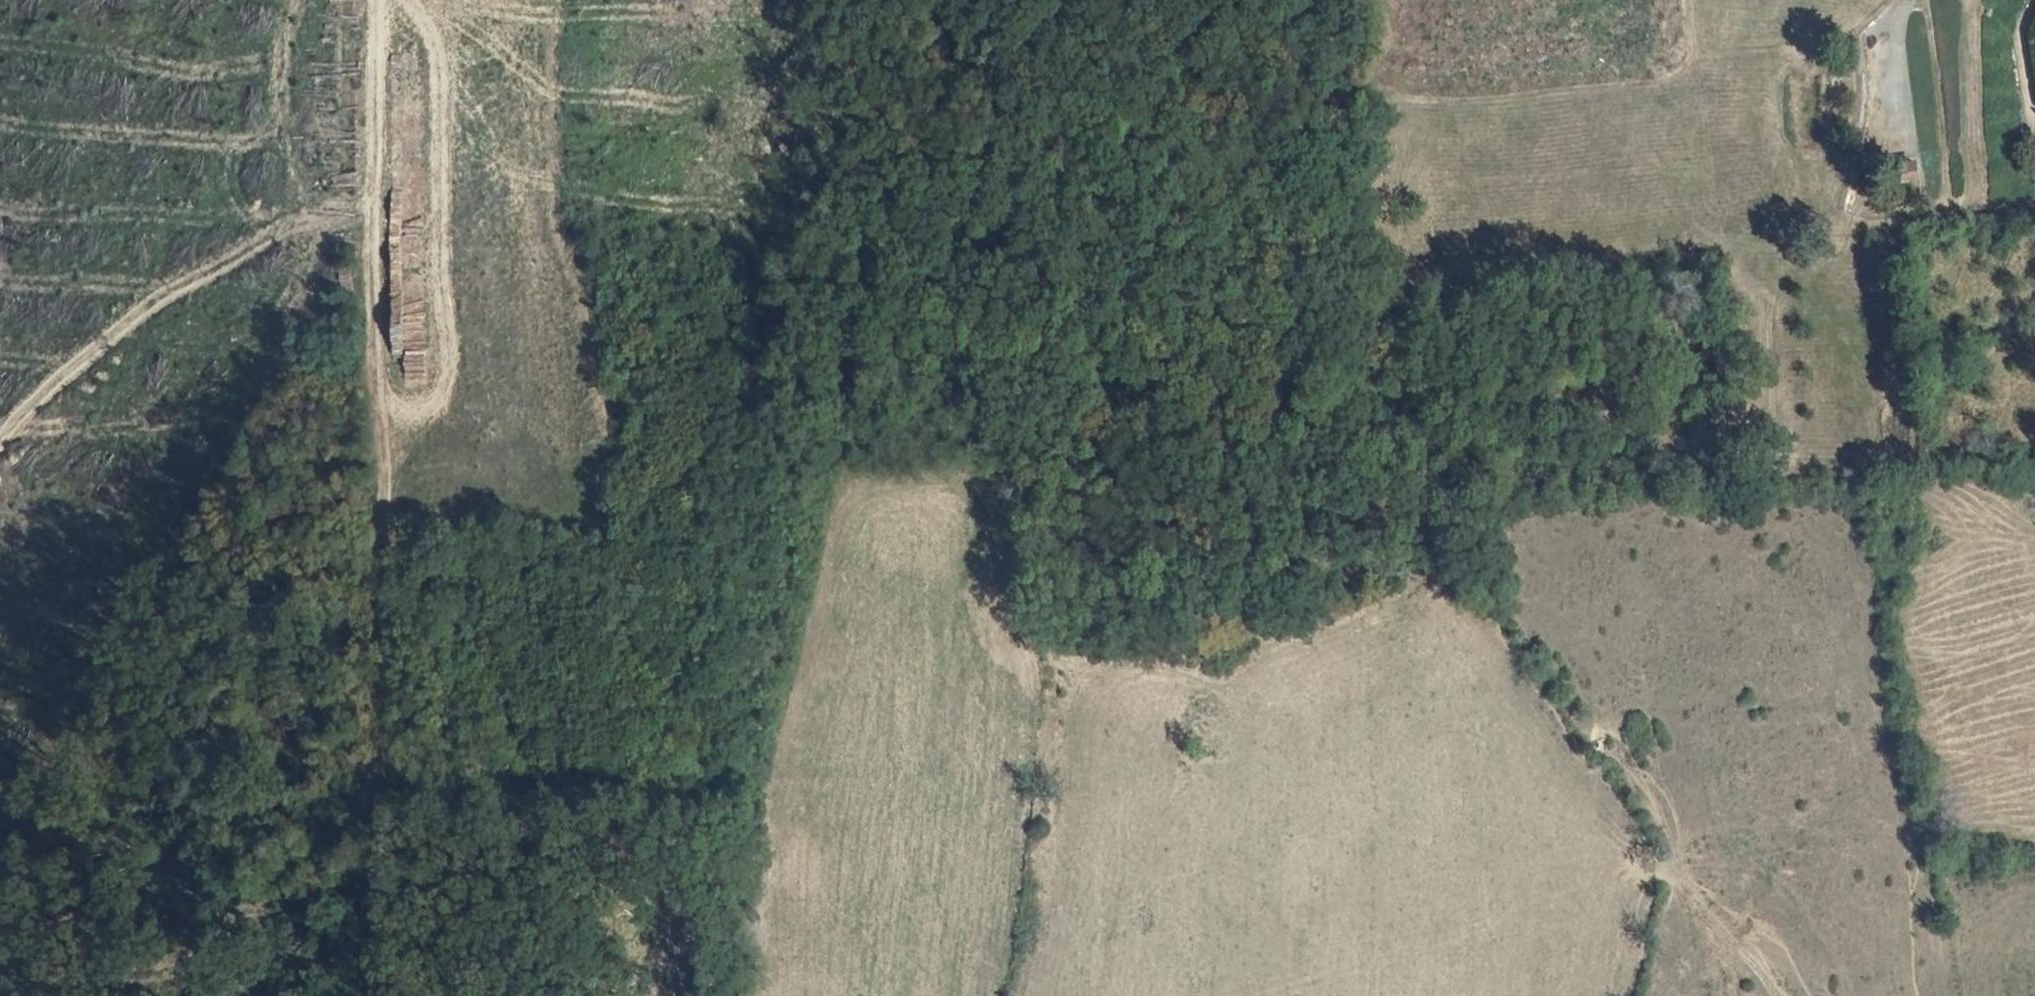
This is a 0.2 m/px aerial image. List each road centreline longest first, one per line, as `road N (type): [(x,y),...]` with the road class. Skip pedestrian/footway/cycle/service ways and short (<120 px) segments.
road 1 (track): [(373,0),(372,187),(157,301),(0,432)]
road 2 (track): [(1780,995),(1683,884),(1618,876)]

